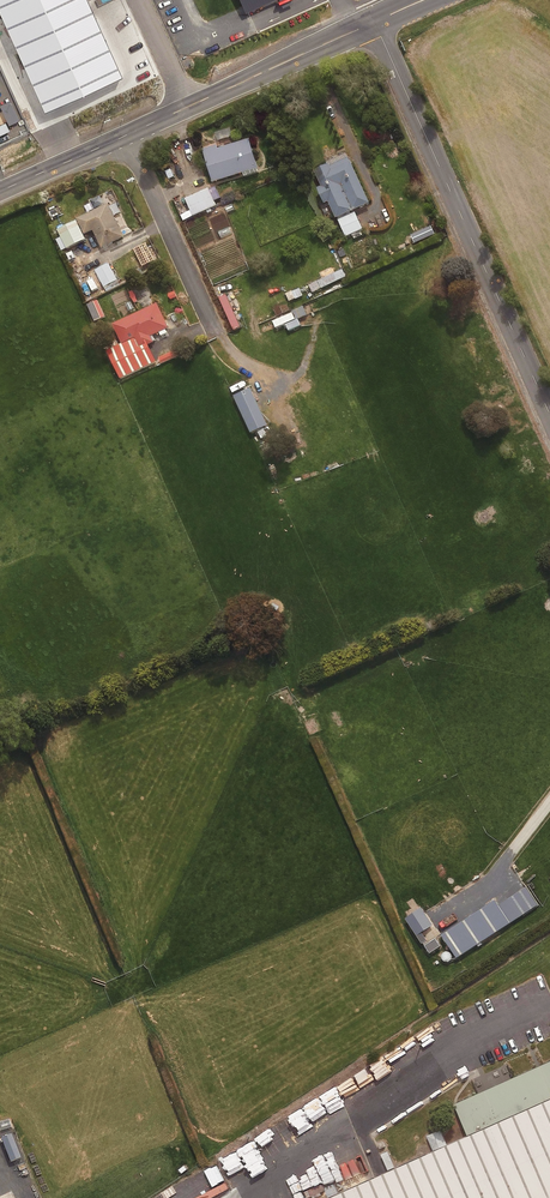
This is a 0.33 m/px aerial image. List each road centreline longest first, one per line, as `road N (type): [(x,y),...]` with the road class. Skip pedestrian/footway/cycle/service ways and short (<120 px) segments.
road 1 (unclassified): [(375,22),(549,412)]
road 2 (residential): [(125,136),(214,328)]
road 3 (secondary): [(188,107),(375,22)]
road 4 (secondary): [(0,192),(125,136)]

